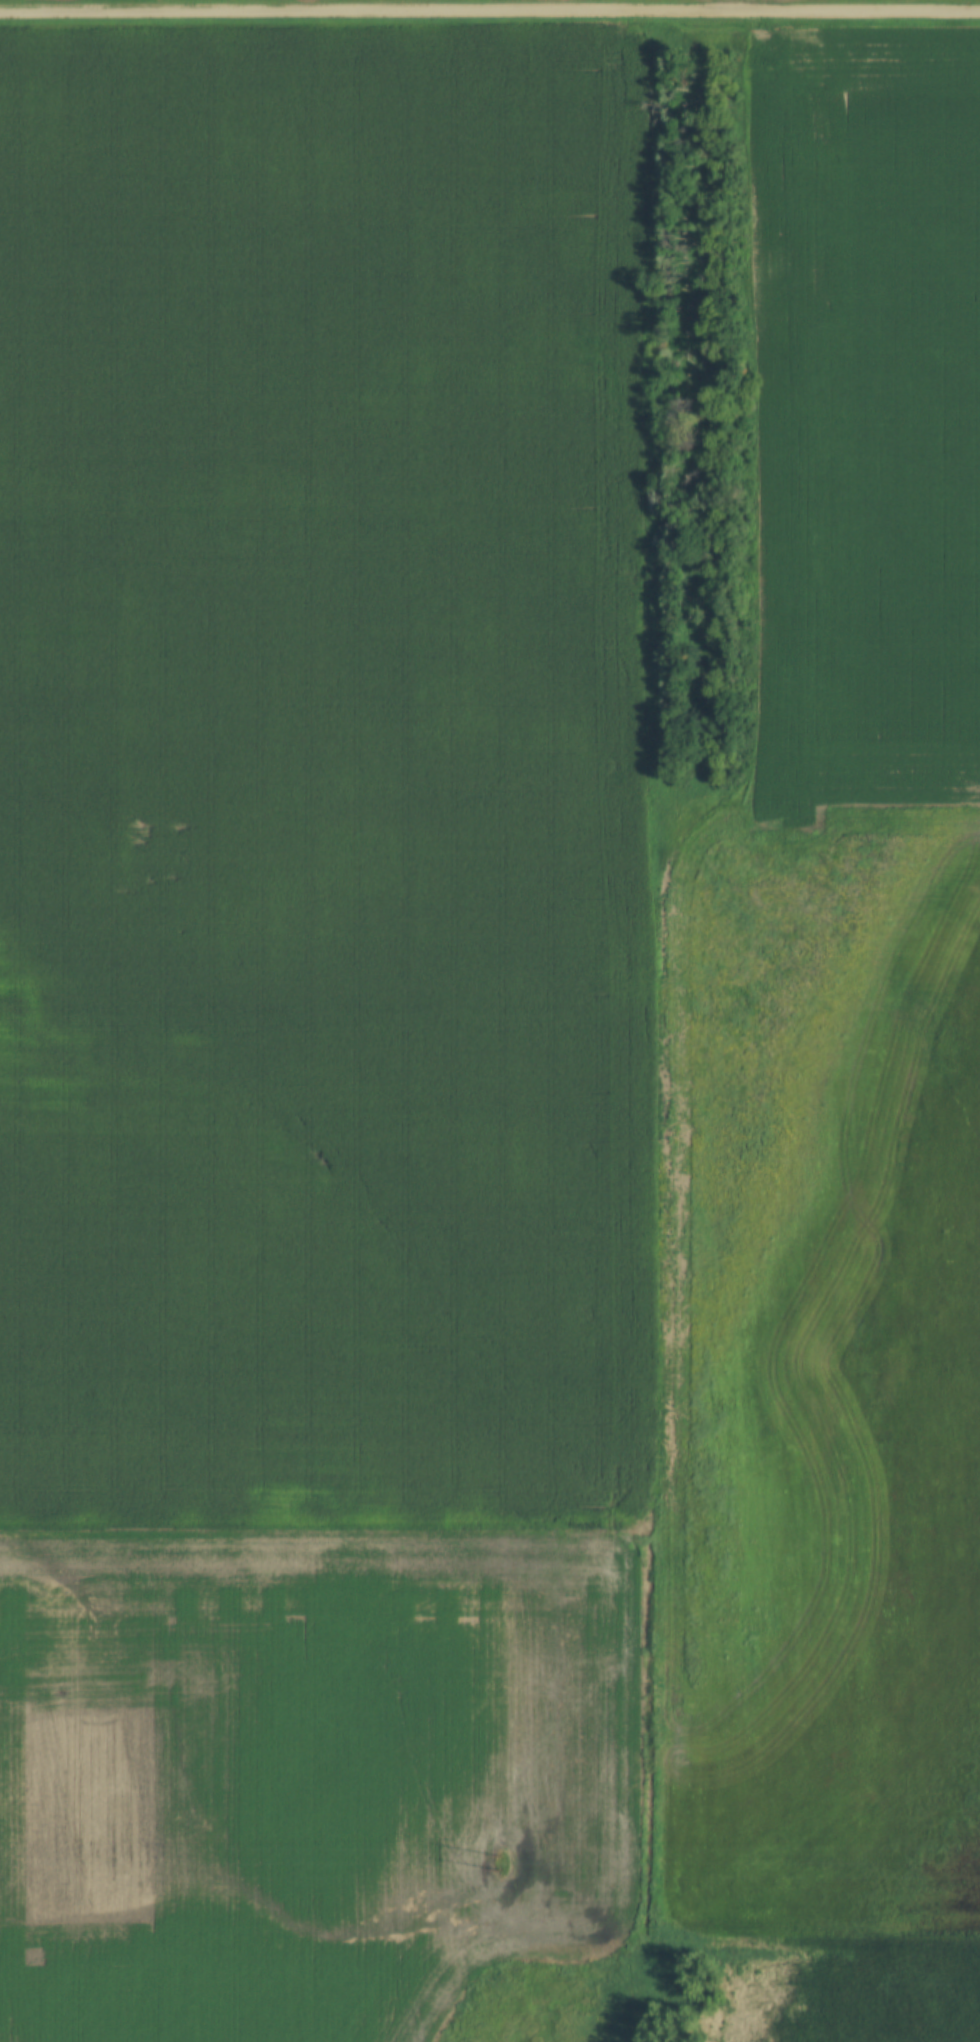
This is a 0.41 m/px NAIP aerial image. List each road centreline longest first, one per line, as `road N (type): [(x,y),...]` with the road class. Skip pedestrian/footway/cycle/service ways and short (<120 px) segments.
road 1 (residential): [(979,12),(0,12)]

